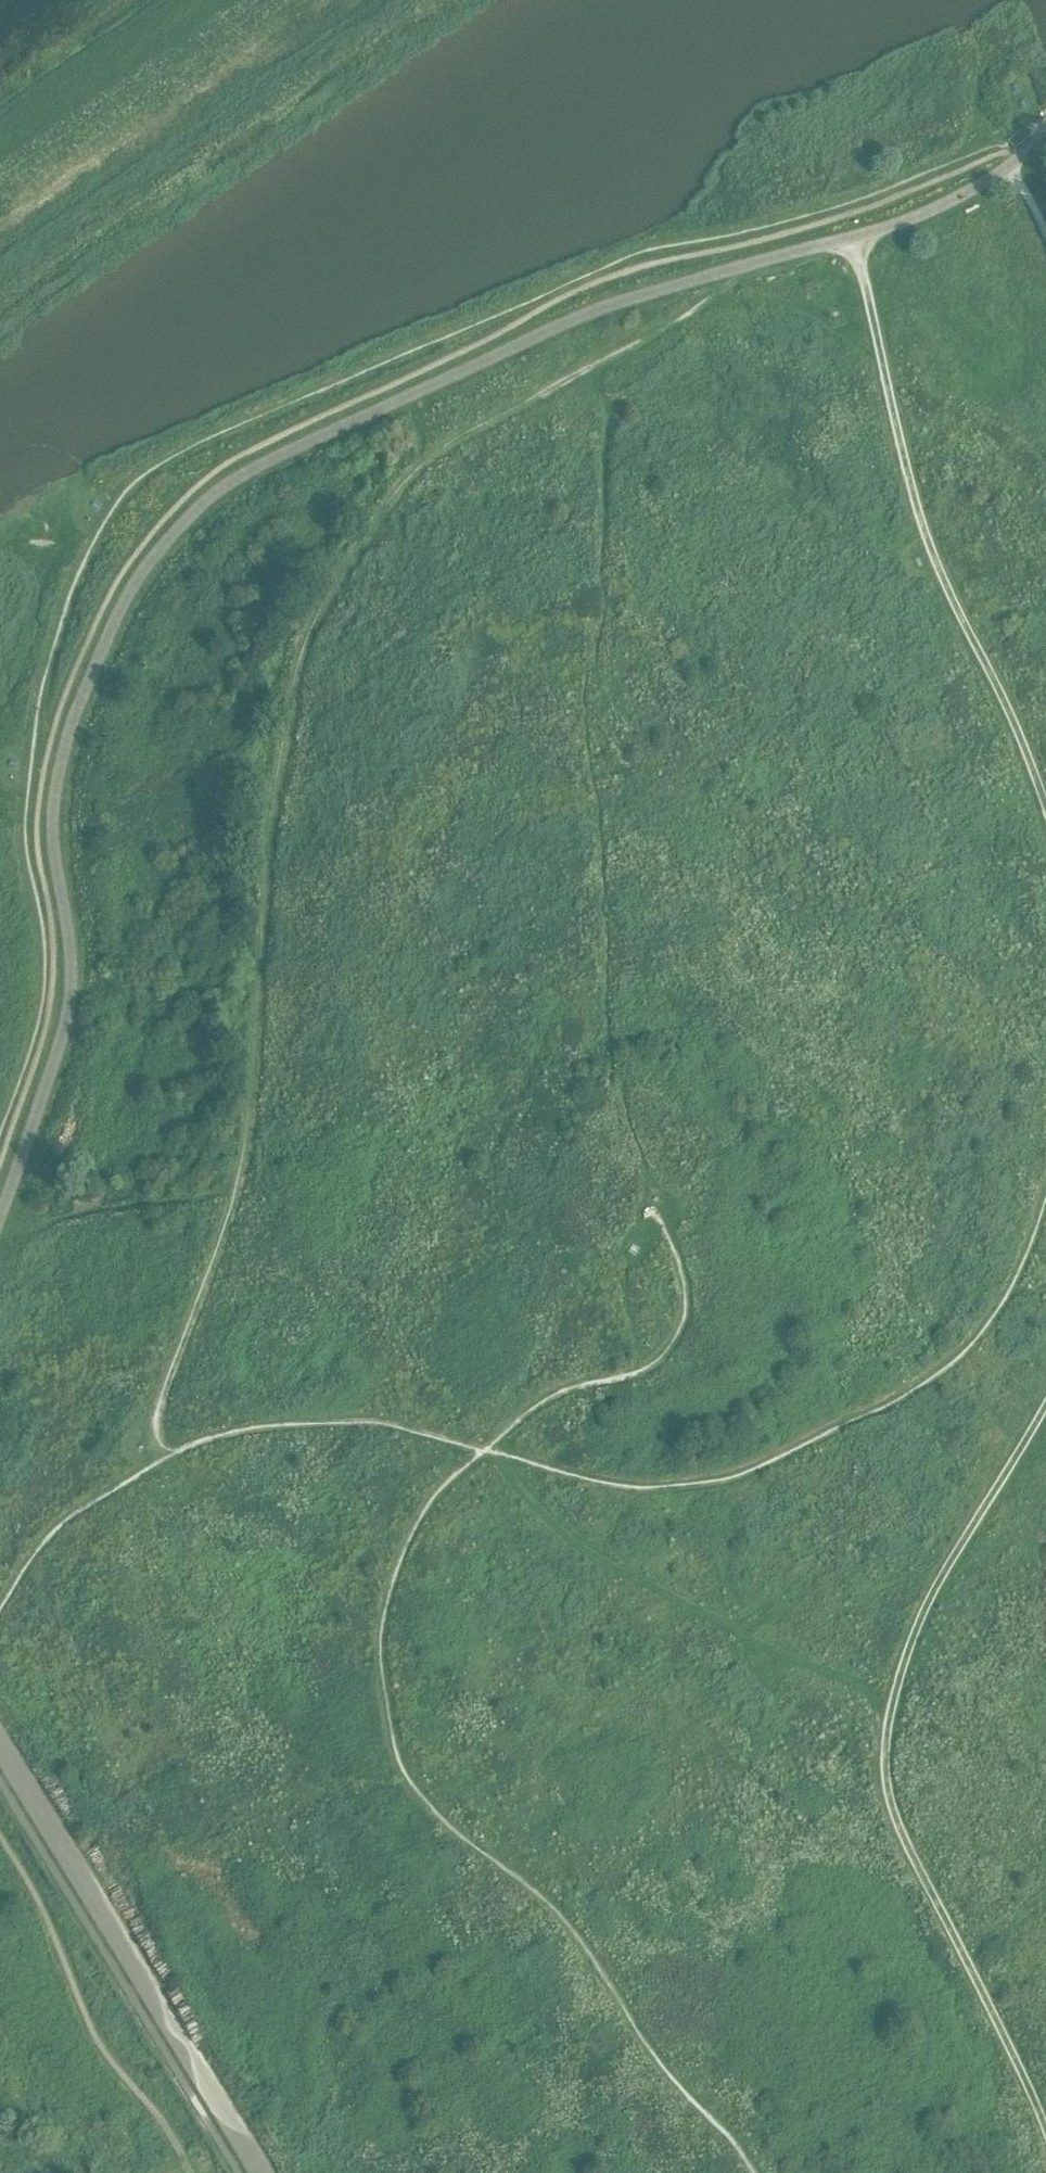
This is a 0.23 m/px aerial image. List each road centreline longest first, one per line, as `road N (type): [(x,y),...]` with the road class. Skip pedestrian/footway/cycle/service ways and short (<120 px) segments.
road 1 (track): [(1045,1406),(930,1599),(906,1655),(881,1758),(899,1835),(1045,2128)]
road 2 (track): [(1045,803),(928,550),(856,237)]
road 3 (track): [(239,1183),(202,1196),(0,1225)]

